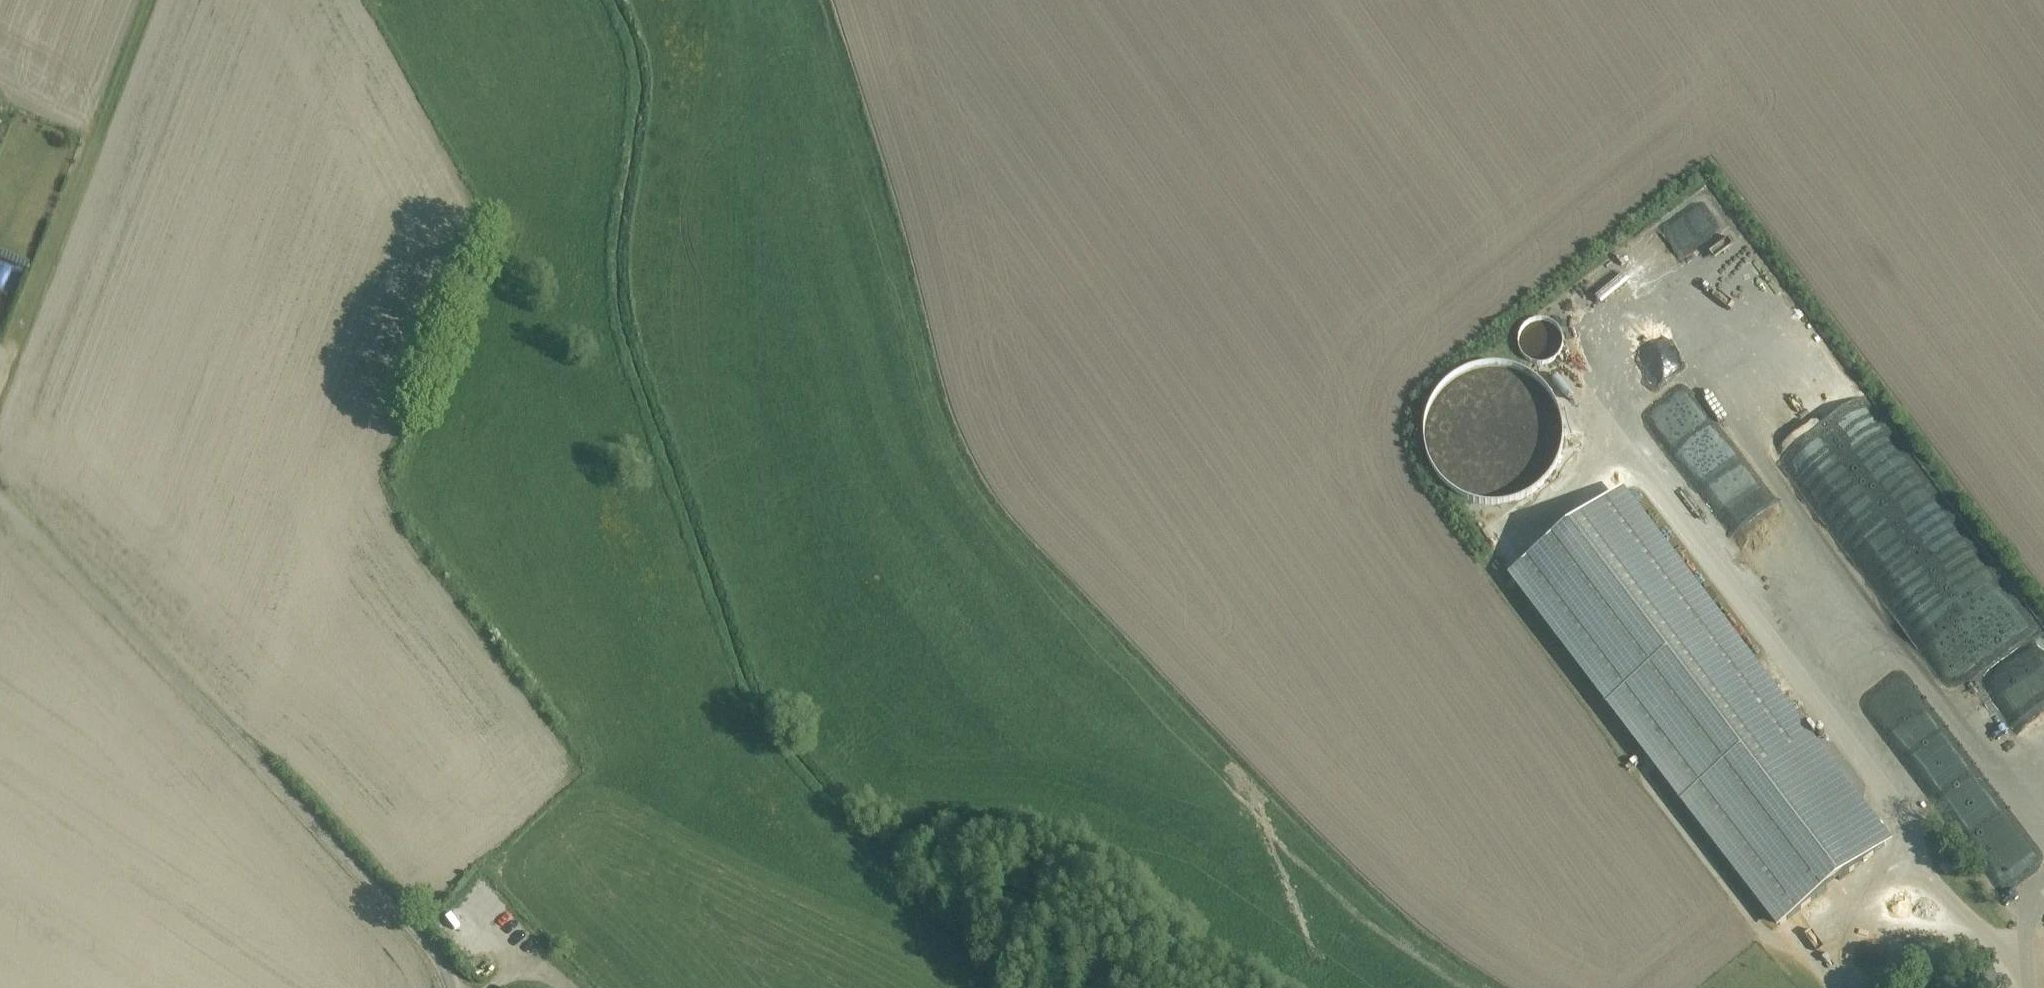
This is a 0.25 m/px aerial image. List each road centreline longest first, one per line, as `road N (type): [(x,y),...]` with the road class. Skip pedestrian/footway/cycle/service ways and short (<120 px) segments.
road 1 (unclassified): [(454,987),(436,949),(0,489)]
road 2 (track): [(0,371),(145,0)]

